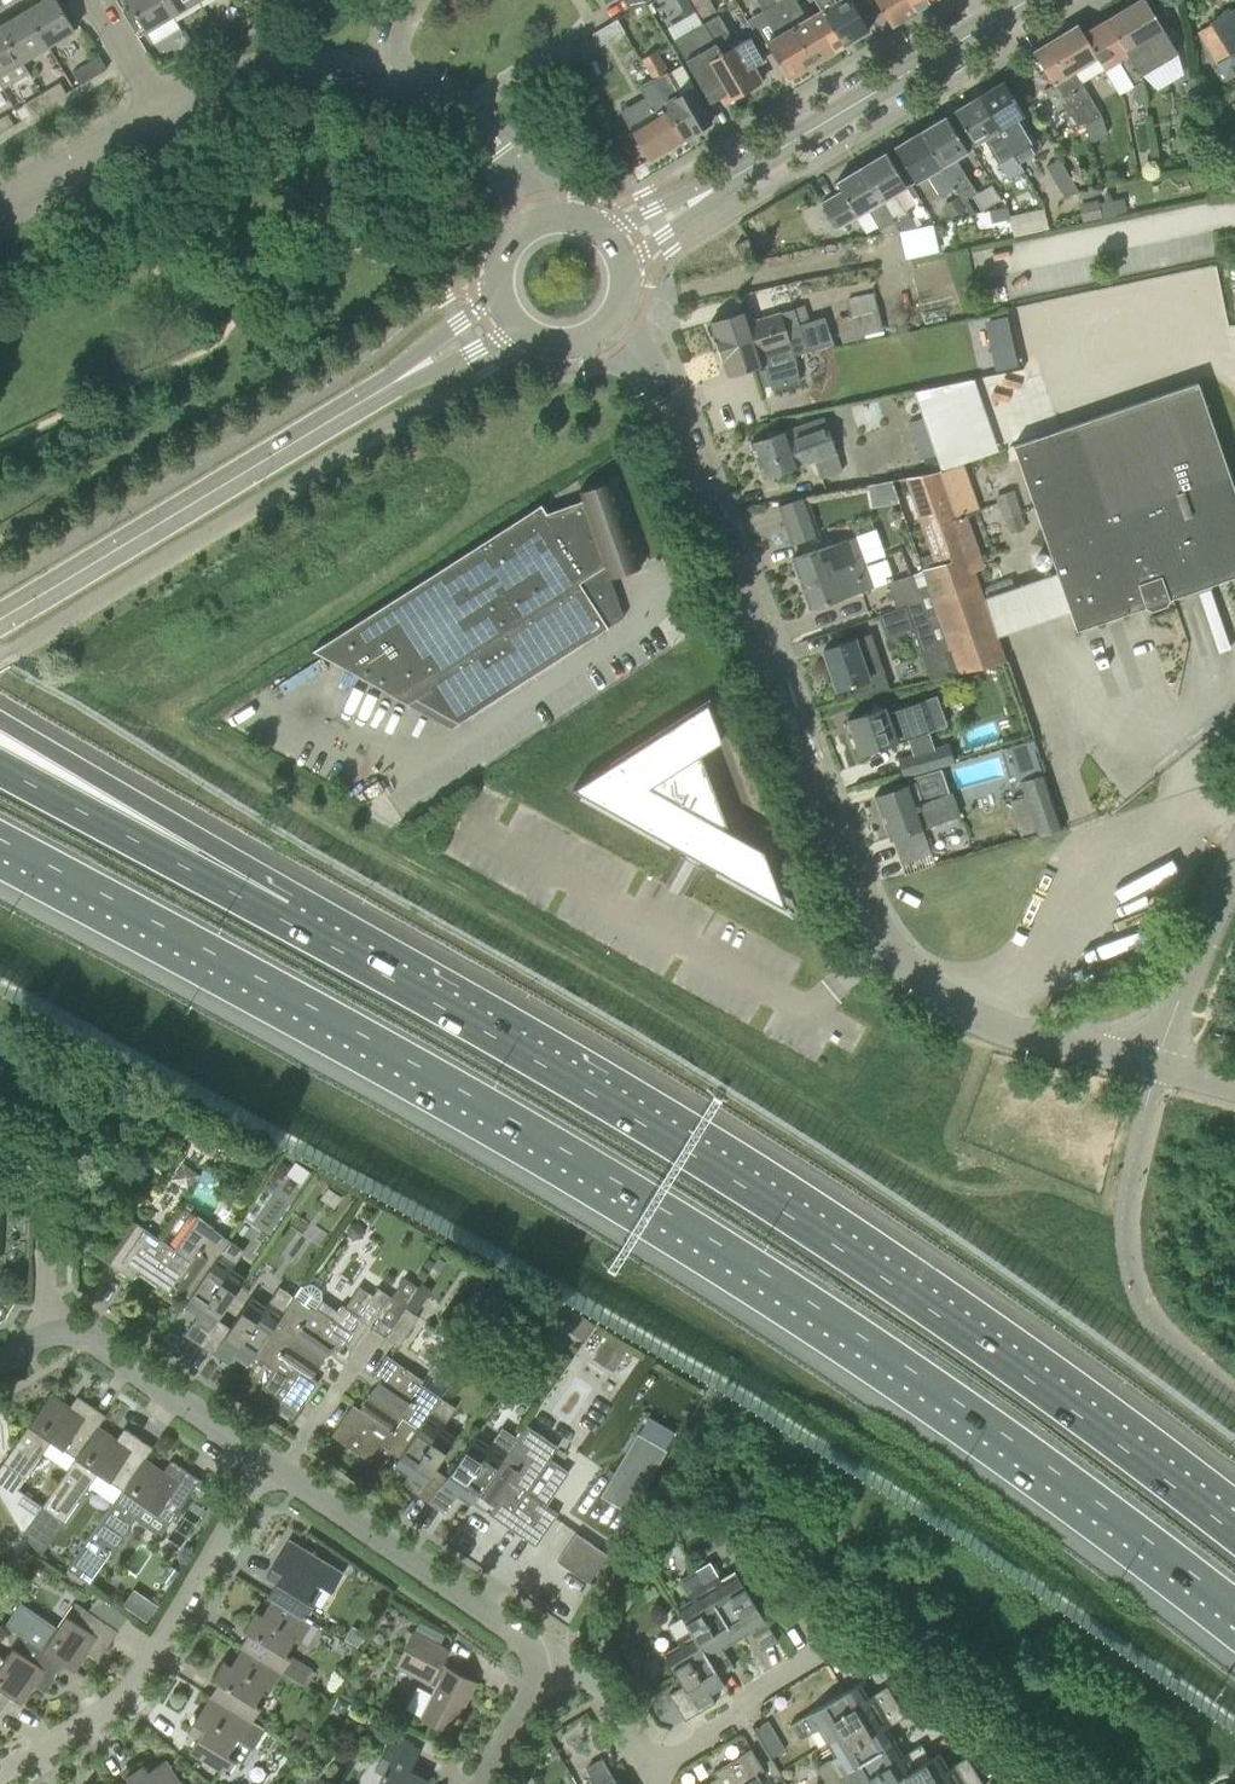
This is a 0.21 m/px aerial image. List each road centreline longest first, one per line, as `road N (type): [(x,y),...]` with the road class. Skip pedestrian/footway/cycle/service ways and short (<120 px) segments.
road 1 (motorway): [(0,834),(617,1180),(869,1340),(1234,1604)]
road 2 (motorway): [(1234,1531),(703,1159),(275,916)]
road 3 (residential): [(1156,1065),(987,1023),(931,991),(885,945),(859,900),(682,426),(646,363),(610,321)]
road 4 (tertiary): [(0,621),(507,314)]
road 5 (residential): [(642,1776),(734,1721),(747,1696),(854,1633),(1037,1783)]
road 6 (tertiary): [(617,249),(1029,0)]
road 7 (residential): [(0,1773),(122,1699),(265,1462)]
road 8 (motorway): [(275,916),(0,715)]
road 9 (motorway): [(275,916),(0,769)]
road 10 (residential): [(535,1652),(282,1473)]
road 11 (residential): [(265,1462),(86,1339),(44,1336)]
road 12 (residential): [(533,222),(490,145),(441,106),(376,76)]
road 13 (residential): [(376,76),(308,70),(238,80),(166,117)]
road 14 (residential): [(0,1142),(24,1156),(47,1196),(44,1336)]
road 15 (residential): [(1156,1065),(1234,873)]
road 16 (residential): [(166,117),(0,207)]
road 17 (residential): [(642,1776),(562,1644),(535,1652)]
road 18 (residential): [(282,1473),(376,1339)]
road 19 (residential): [(485,1783),(528,1703),(535,1652)]
road 20 (residential): [(166,117),(93,0)]

